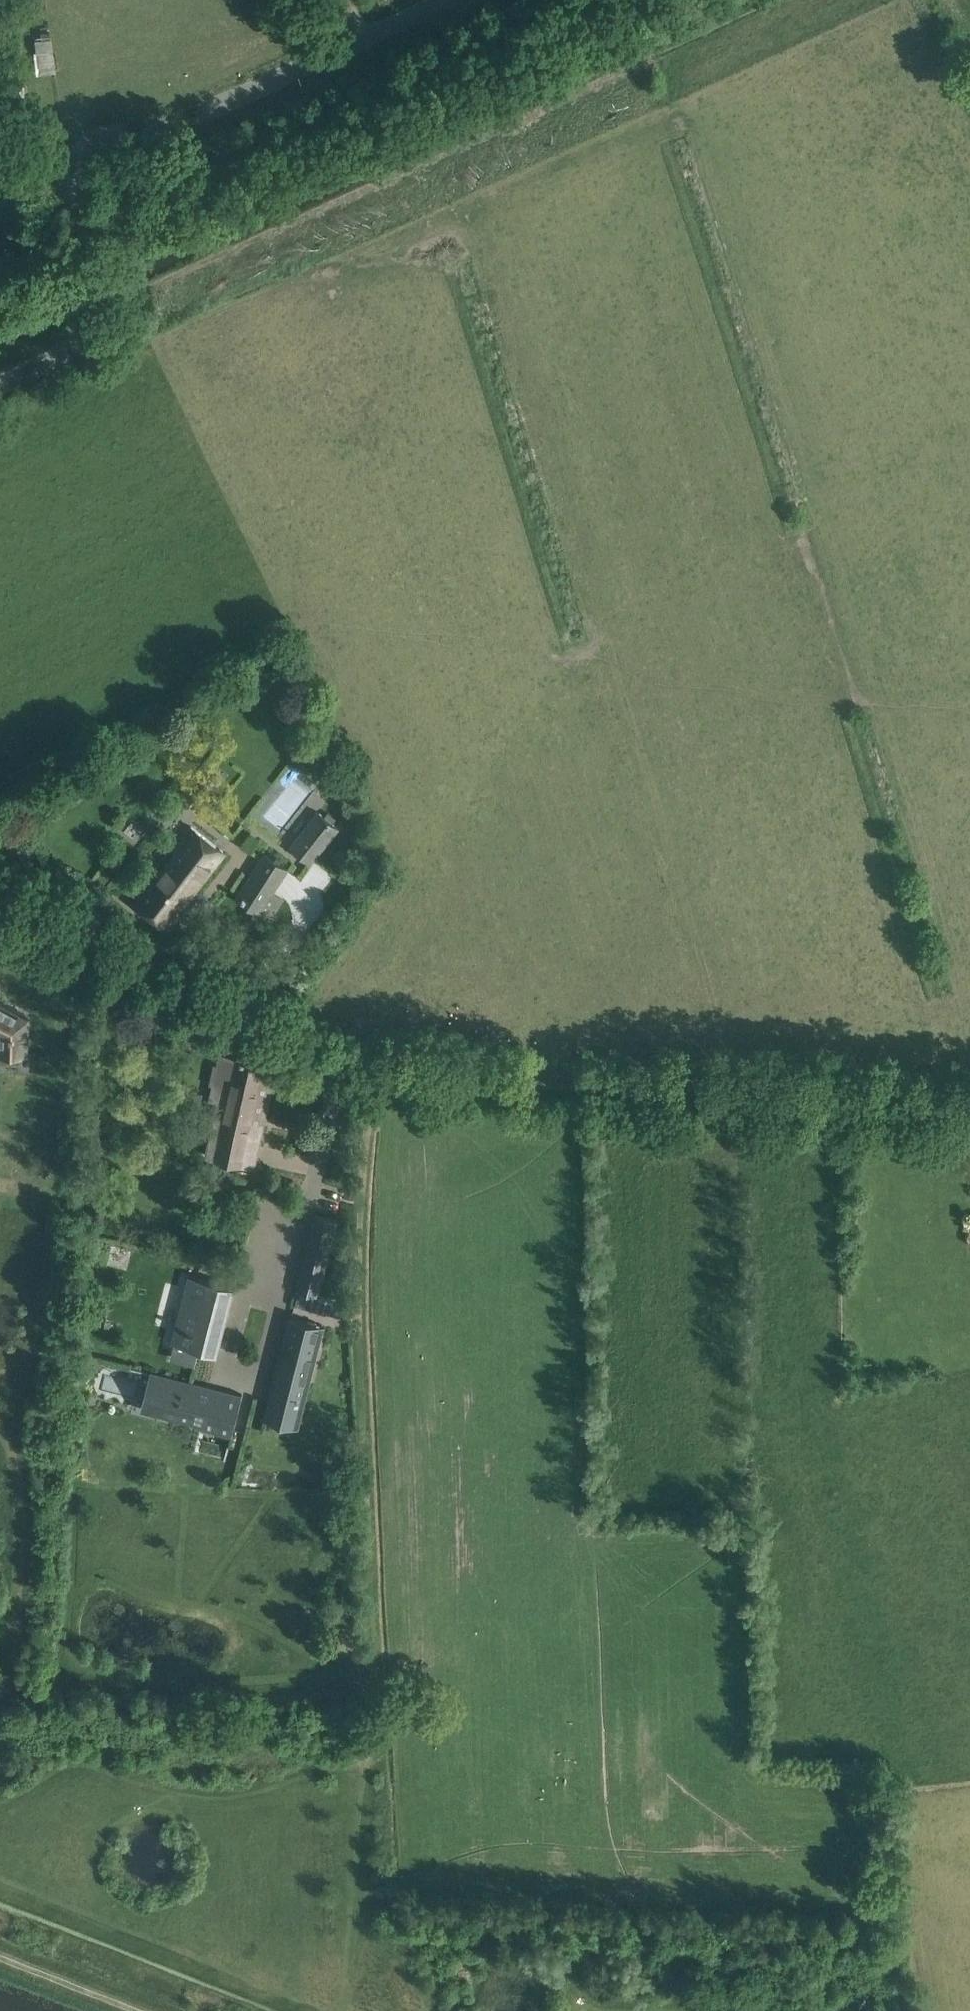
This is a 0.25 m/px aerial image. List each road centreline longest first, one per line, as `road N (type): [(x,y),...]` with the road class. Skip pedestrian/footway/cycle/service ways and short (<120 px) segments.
road 1 (unclassified): [(0,389),(73,352),(91,325),(80,148),(98,134),(197,114),(449,0)]
road 2 (unclassified): [(969,1105),(400,1070),(335,1056)]
road 3 (unclassified): [(335,1056),(0,888)]
road 4 (residential): [(335,1056),(256,1377)]
road 5 (track): [(0,1957),(135,2010)]

